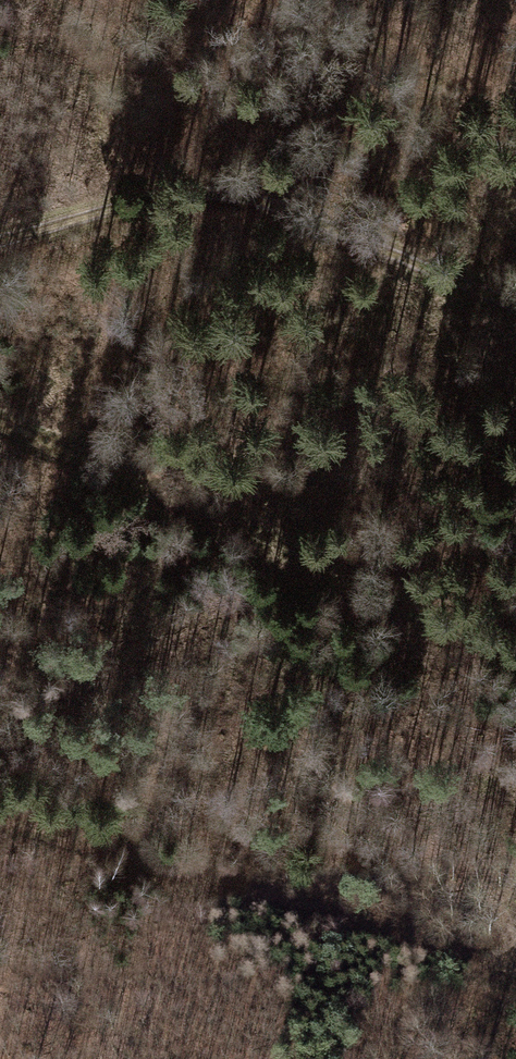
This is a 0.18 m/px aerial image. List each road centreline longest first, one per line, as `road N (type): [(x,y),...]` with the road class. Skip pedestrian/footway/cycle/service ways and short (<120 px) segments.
road 1 (track): [(515,651),(0,421)]
road 2 (track): [(515,288),(321,207),(169,186),(0,236)]
road 3 (track): [(0,812),(515,967)]

